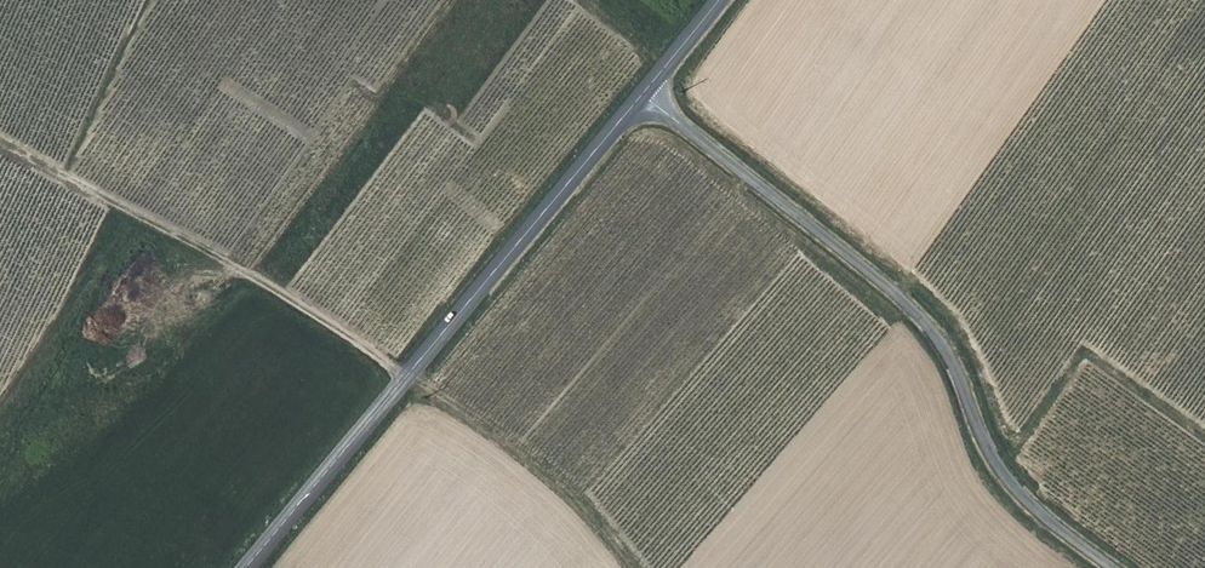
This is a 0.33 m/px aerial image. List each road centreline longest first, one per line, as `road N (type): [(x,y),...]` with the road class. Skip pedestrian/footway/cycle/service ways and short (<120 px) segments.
road 1 (track): [(0,143),(306,309),(584,506),(639,567)]
road 2 (unclassified): [(640,96),(894,293),(956,371),(1007,482),(1111,567)]
road 3 (secondary): [(640,96),(248,567)]
road 4 (secondary): [(715,0),(640,96)]

